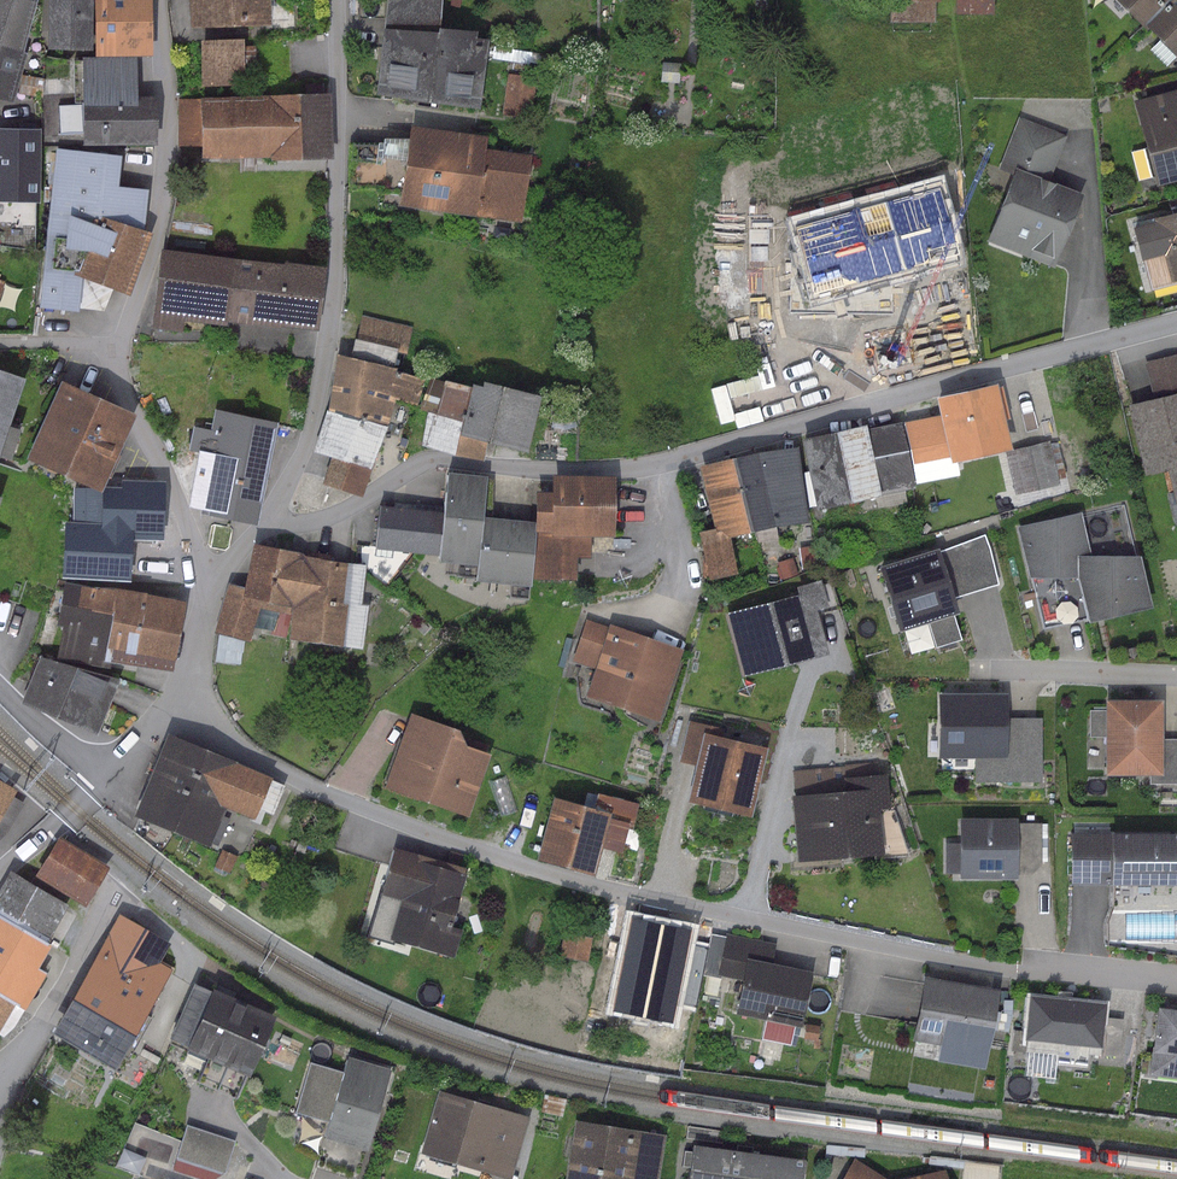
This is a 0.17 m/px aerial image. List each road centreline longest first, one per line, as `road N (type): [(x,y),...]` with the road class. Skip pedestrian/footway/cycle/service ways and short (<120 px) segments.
road 1 (residential): [(270,518),(308,524),(364,503),(434,457),(503,468),(686,458),(1176,321)]
road 2 (residential): [(157,0),(166,166),(119,373),(213,585)]
road 3 (residential): [(337,0),(335,268),(307,440),(270,518)]
road 4 (residential): [(0,870),(113,769)]
road 5 (residential): [(1176,980),(1035,964)]
road 6 (residential): [(113,769),(61,749),(0,692)]
road 7 (residential): [(213,585),(175,702)]

